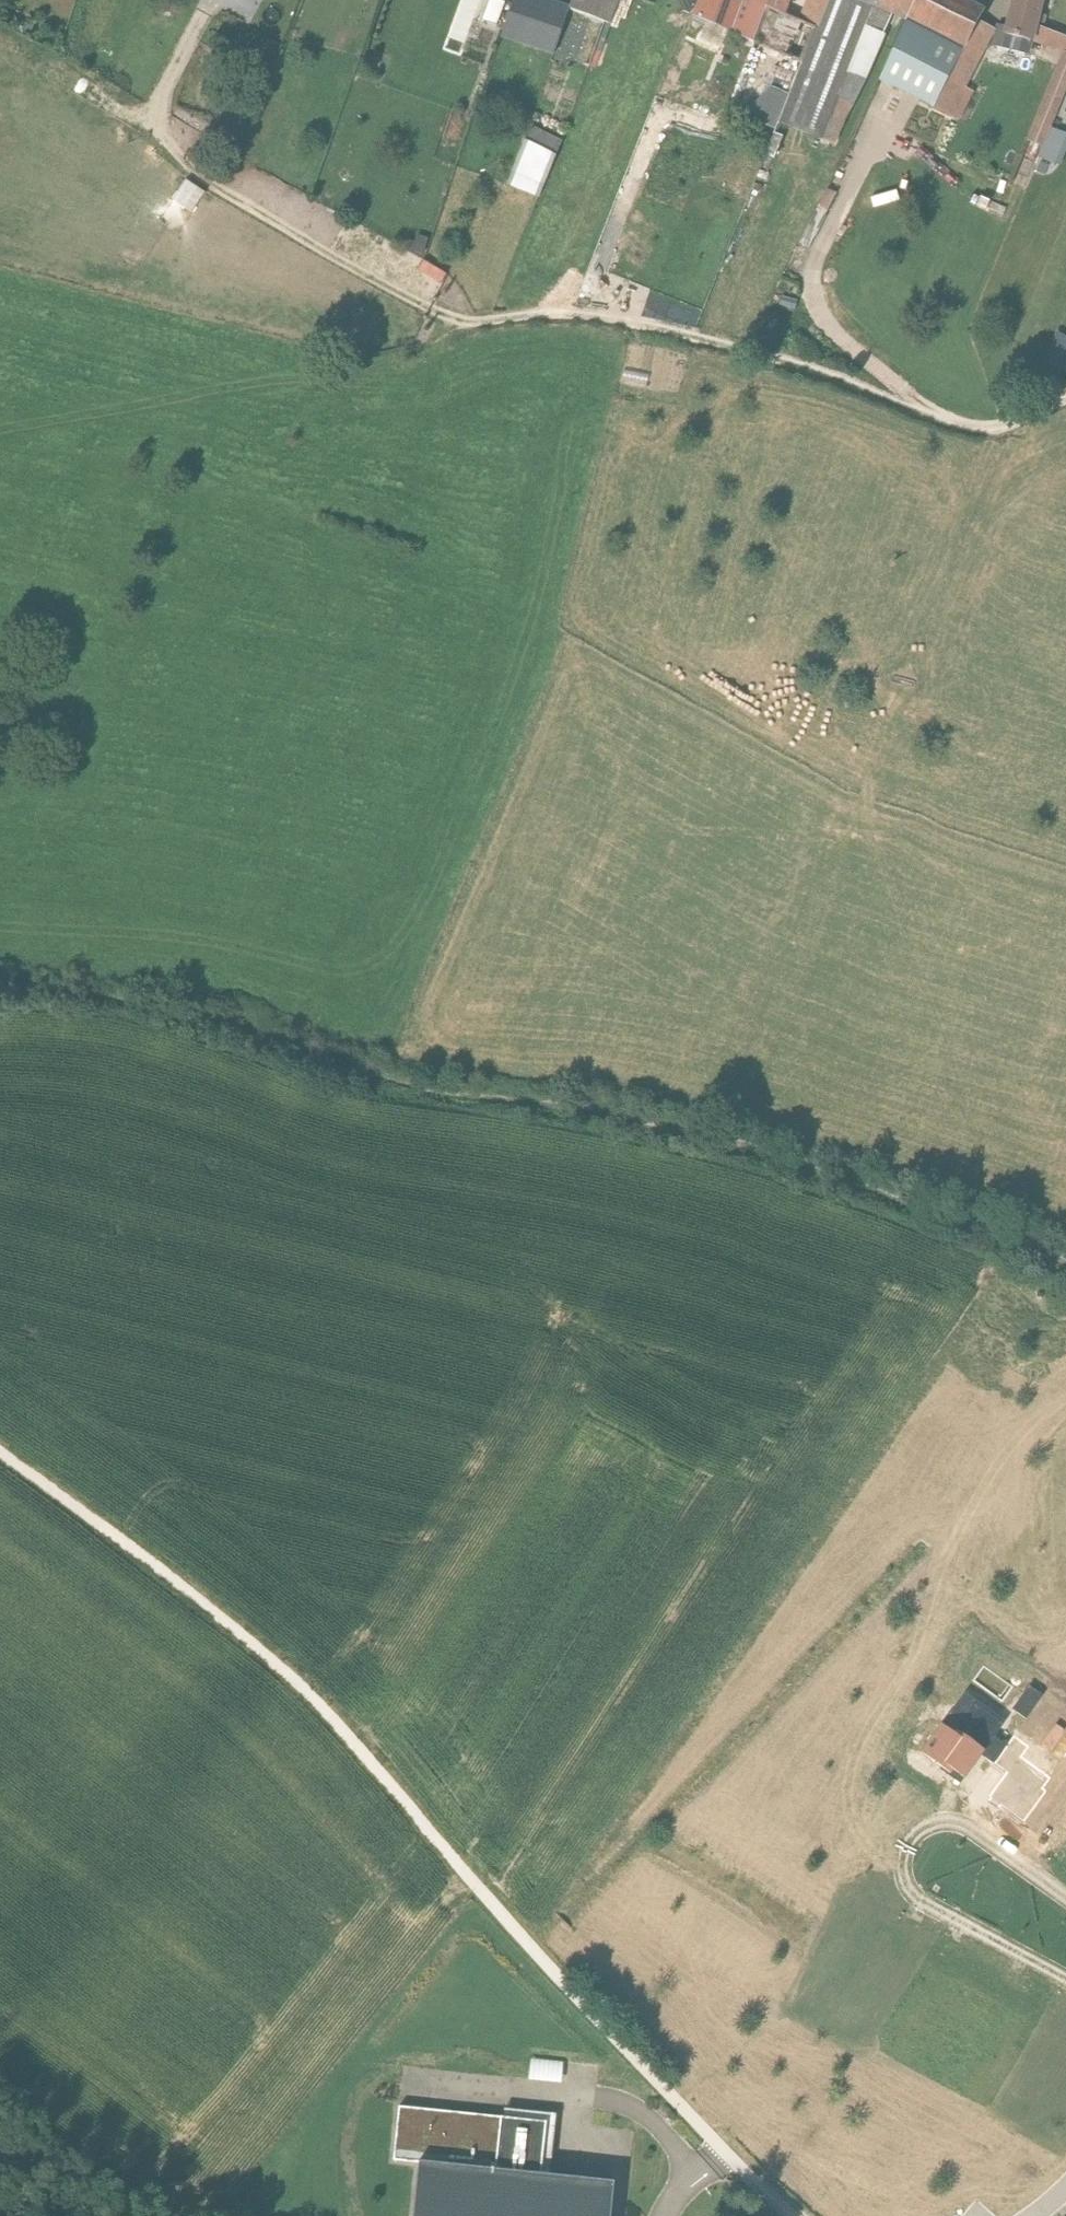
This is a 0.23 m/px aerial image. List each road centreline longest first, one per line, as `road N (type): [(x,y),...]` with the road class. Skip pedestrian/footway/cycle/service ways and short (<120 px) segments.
road 1 (track): [(1065,400),(1011,427),(979,430),(695,340),(561,316),(469,327),(424,354),(372,365),(0,432)]
road 2 (unclassified): [(0,1456),(281,1669),(540,1963),(793,2215)]
road 3 (residential): [(1065,1895),(965,1824),(924,1827),(904,1862),(915,1899),(1065,1980)]

